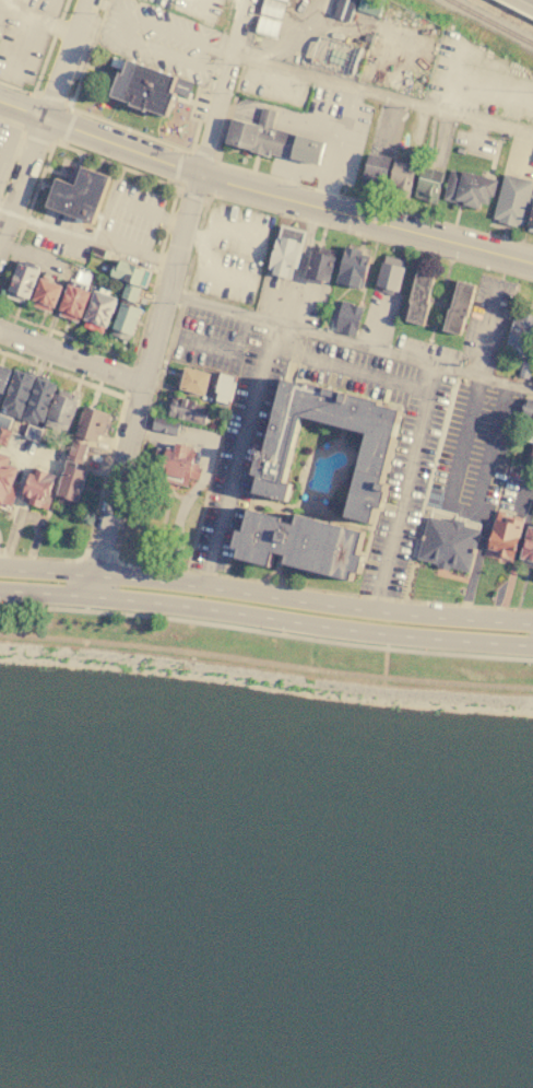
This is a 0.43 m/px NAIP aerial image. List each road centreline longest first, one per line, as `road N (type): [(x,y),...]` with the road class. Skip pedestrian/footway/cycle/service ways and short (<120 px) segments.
road 1 (primary): [(0,591),(532,647)]
road 2 (primary): [(532,624),(94,575)]
road 3 (residential): [(145,384),(248,0)]
road 4 (residential): [(260,190),(532,263)]
road 5 (residential): [(0,101),(260,190)]
road 6 (residential): [(0,236),(85,0)]
road 7 (residential): [(94,575),(145,384)]
road 8 (residential): [(0,329),(145,384)]

